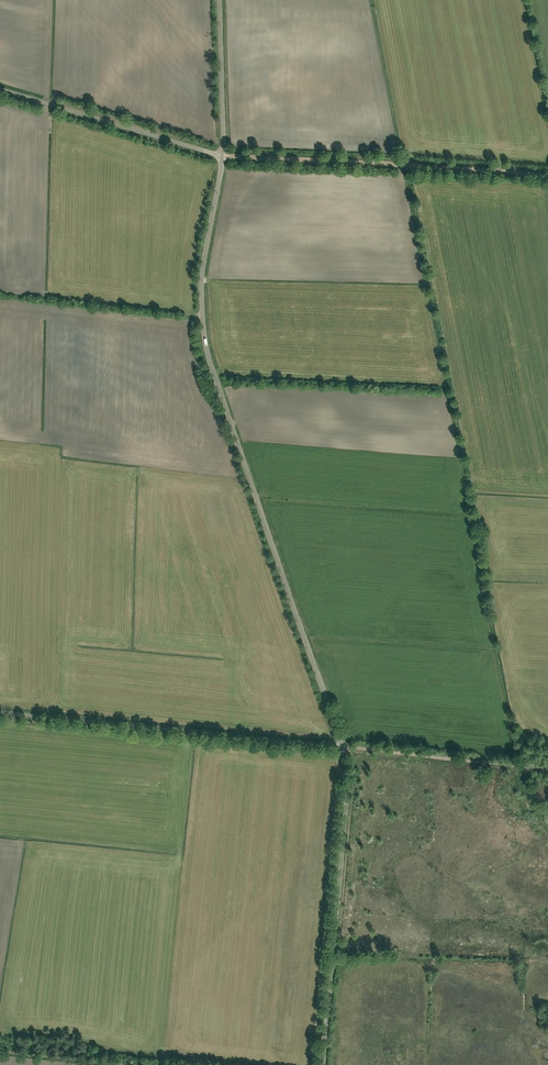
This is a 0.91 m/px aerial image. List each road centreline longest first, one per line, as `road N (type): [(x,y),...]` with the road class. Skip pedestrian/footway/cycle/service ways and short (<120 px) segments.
road 1 (unclassified): [(343,745),(205,343),(202,275),(223,156)]
road 2 (unclassified): [(343,745),(0,712)]
road 3 (track): [(223,156),(547,177)]
road 4 (unclassified): [(323,1064),(349,774),(343,745)]
road 5 (unclassified): [(223,156),(0,86)]
road 6 (track): [(343,745),(547,768)]
road 7 (residential): [(223,156),(220,0)]

